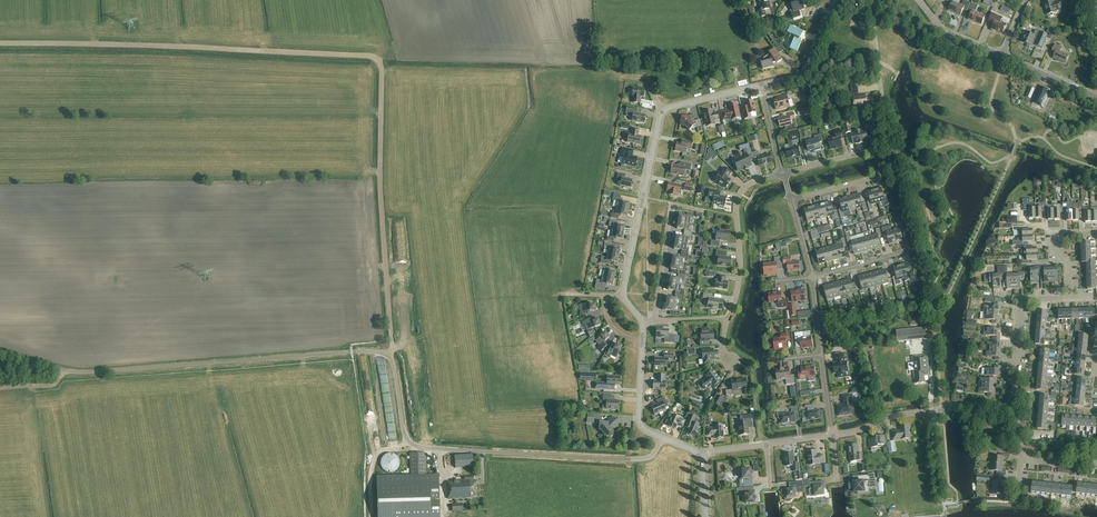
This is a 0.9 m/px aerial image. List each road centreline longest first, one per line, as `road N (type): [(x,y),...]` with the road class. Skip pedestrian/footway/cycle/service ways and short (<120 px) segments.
road 1 (unclassified): [(662,438),(650,456),(632,460),(418,448),(404,433),(391,361),(354,352)]
road 2 (residential): [(624,297),(660,113),(762,85)]
road 3 (residential): [(833,437),(939,409),(1016,405)]
road 4 (residential): [(782,174),(749,184),(737,199),(740,272),(727,321)]
road 5 (residential): [(655,320),(671,205),(701,211)]
road 6 (residential): [(1016,405),(1020,311),(1035,300),(1069,299)]
road 7 (residential): [(762,85),(805,70),(834,0)]

